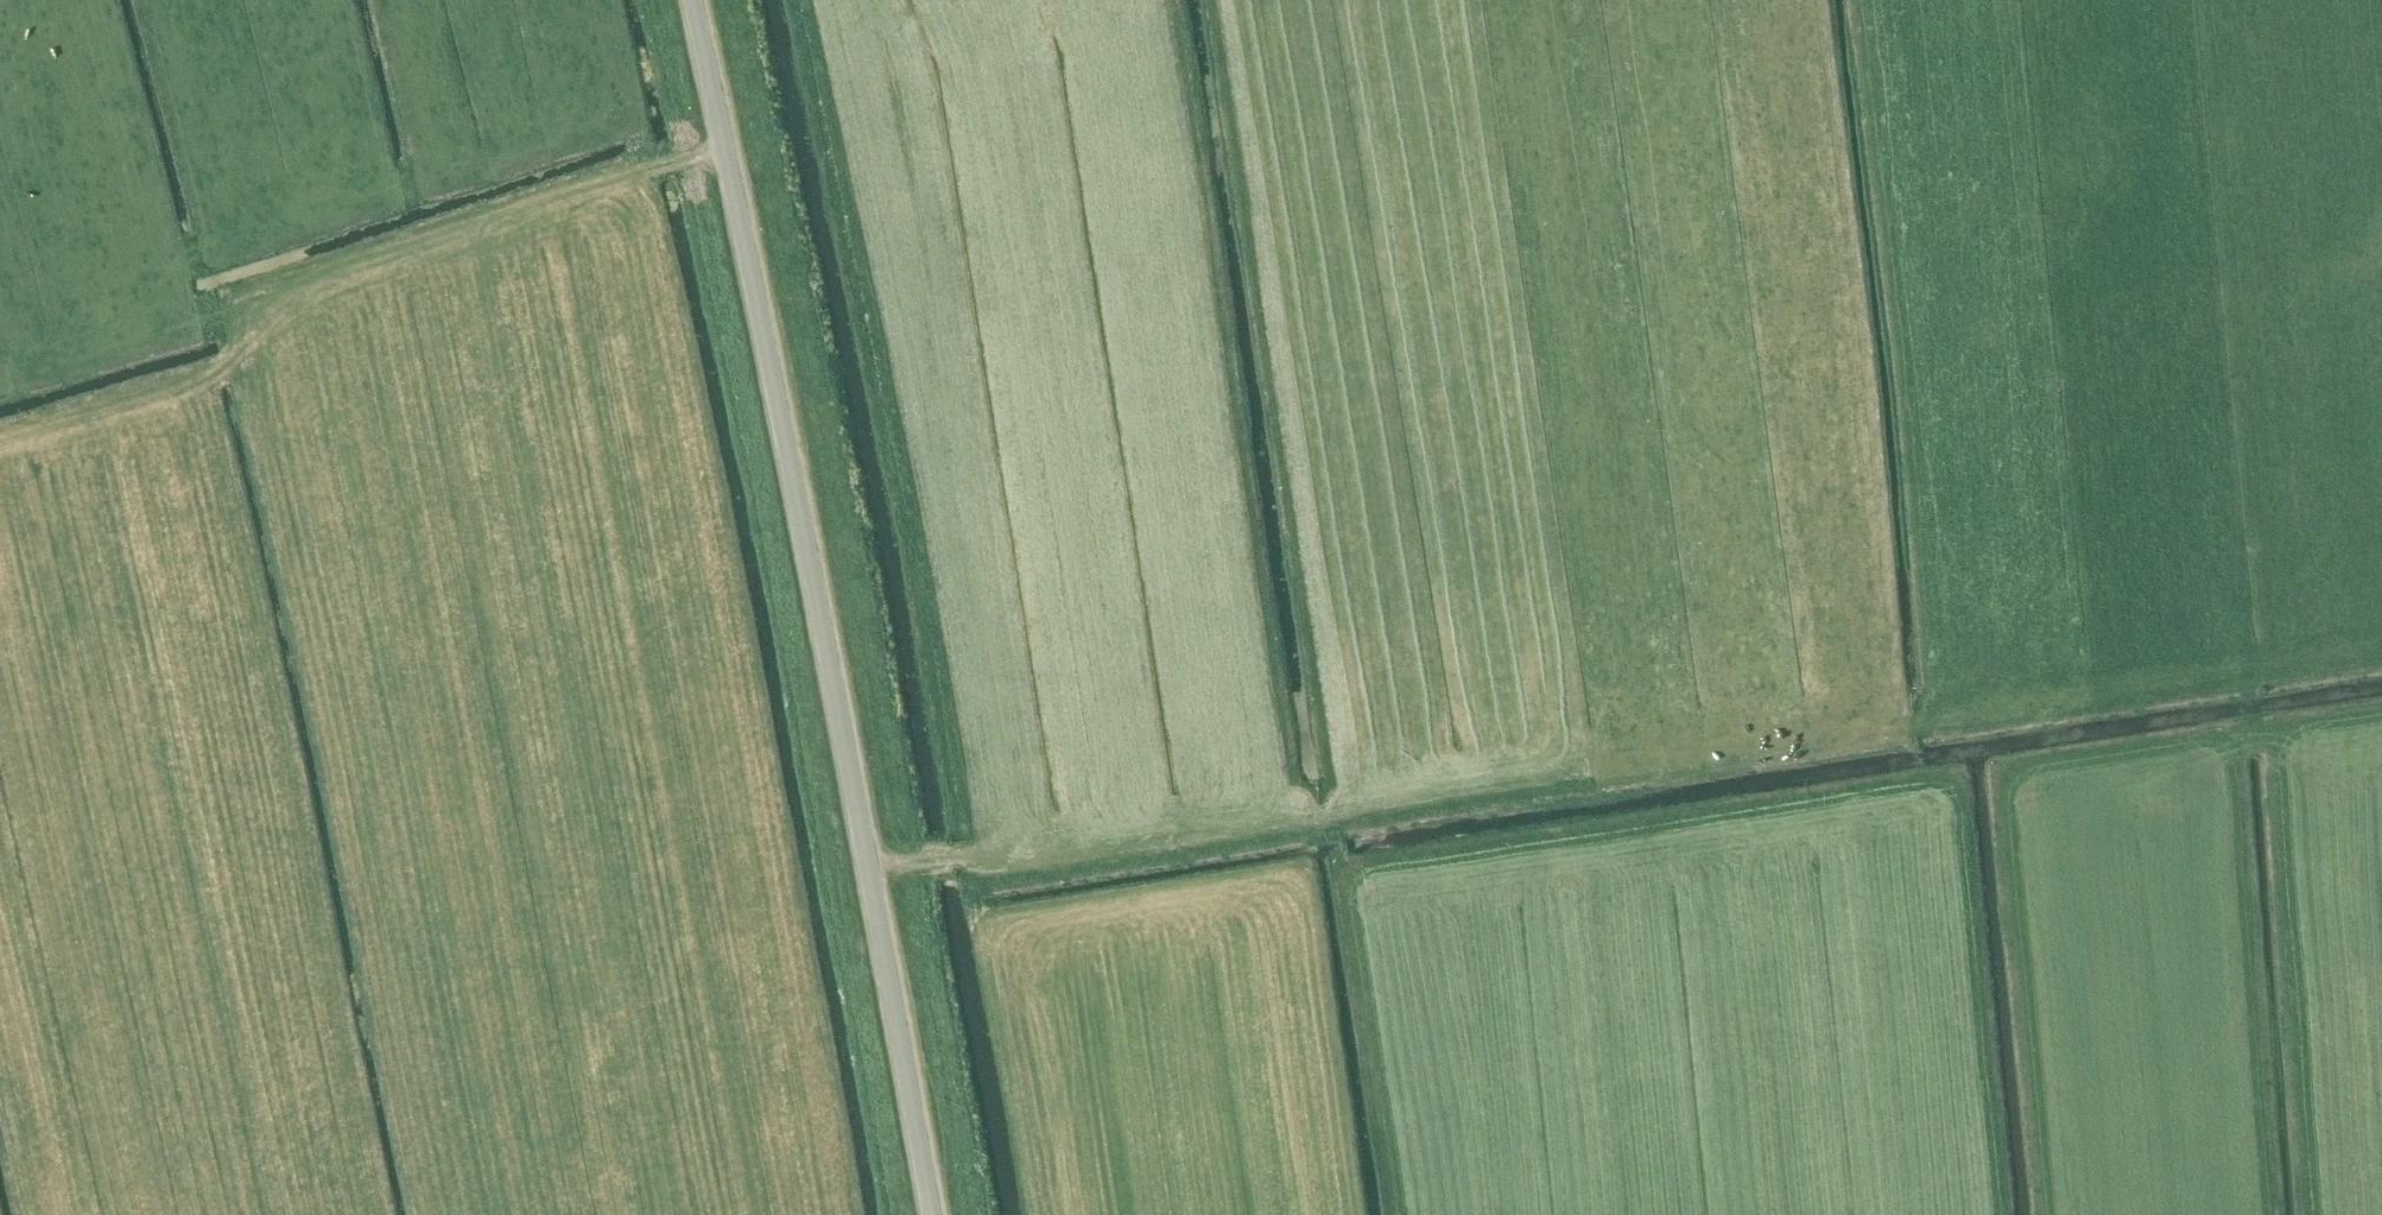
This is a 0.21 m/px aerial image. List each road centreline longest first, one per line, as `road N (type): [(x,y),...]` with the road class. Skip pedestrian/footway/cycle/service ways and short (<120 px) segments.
road 1 (unclassified): [(934,1214),(840,707),(694,0)]

